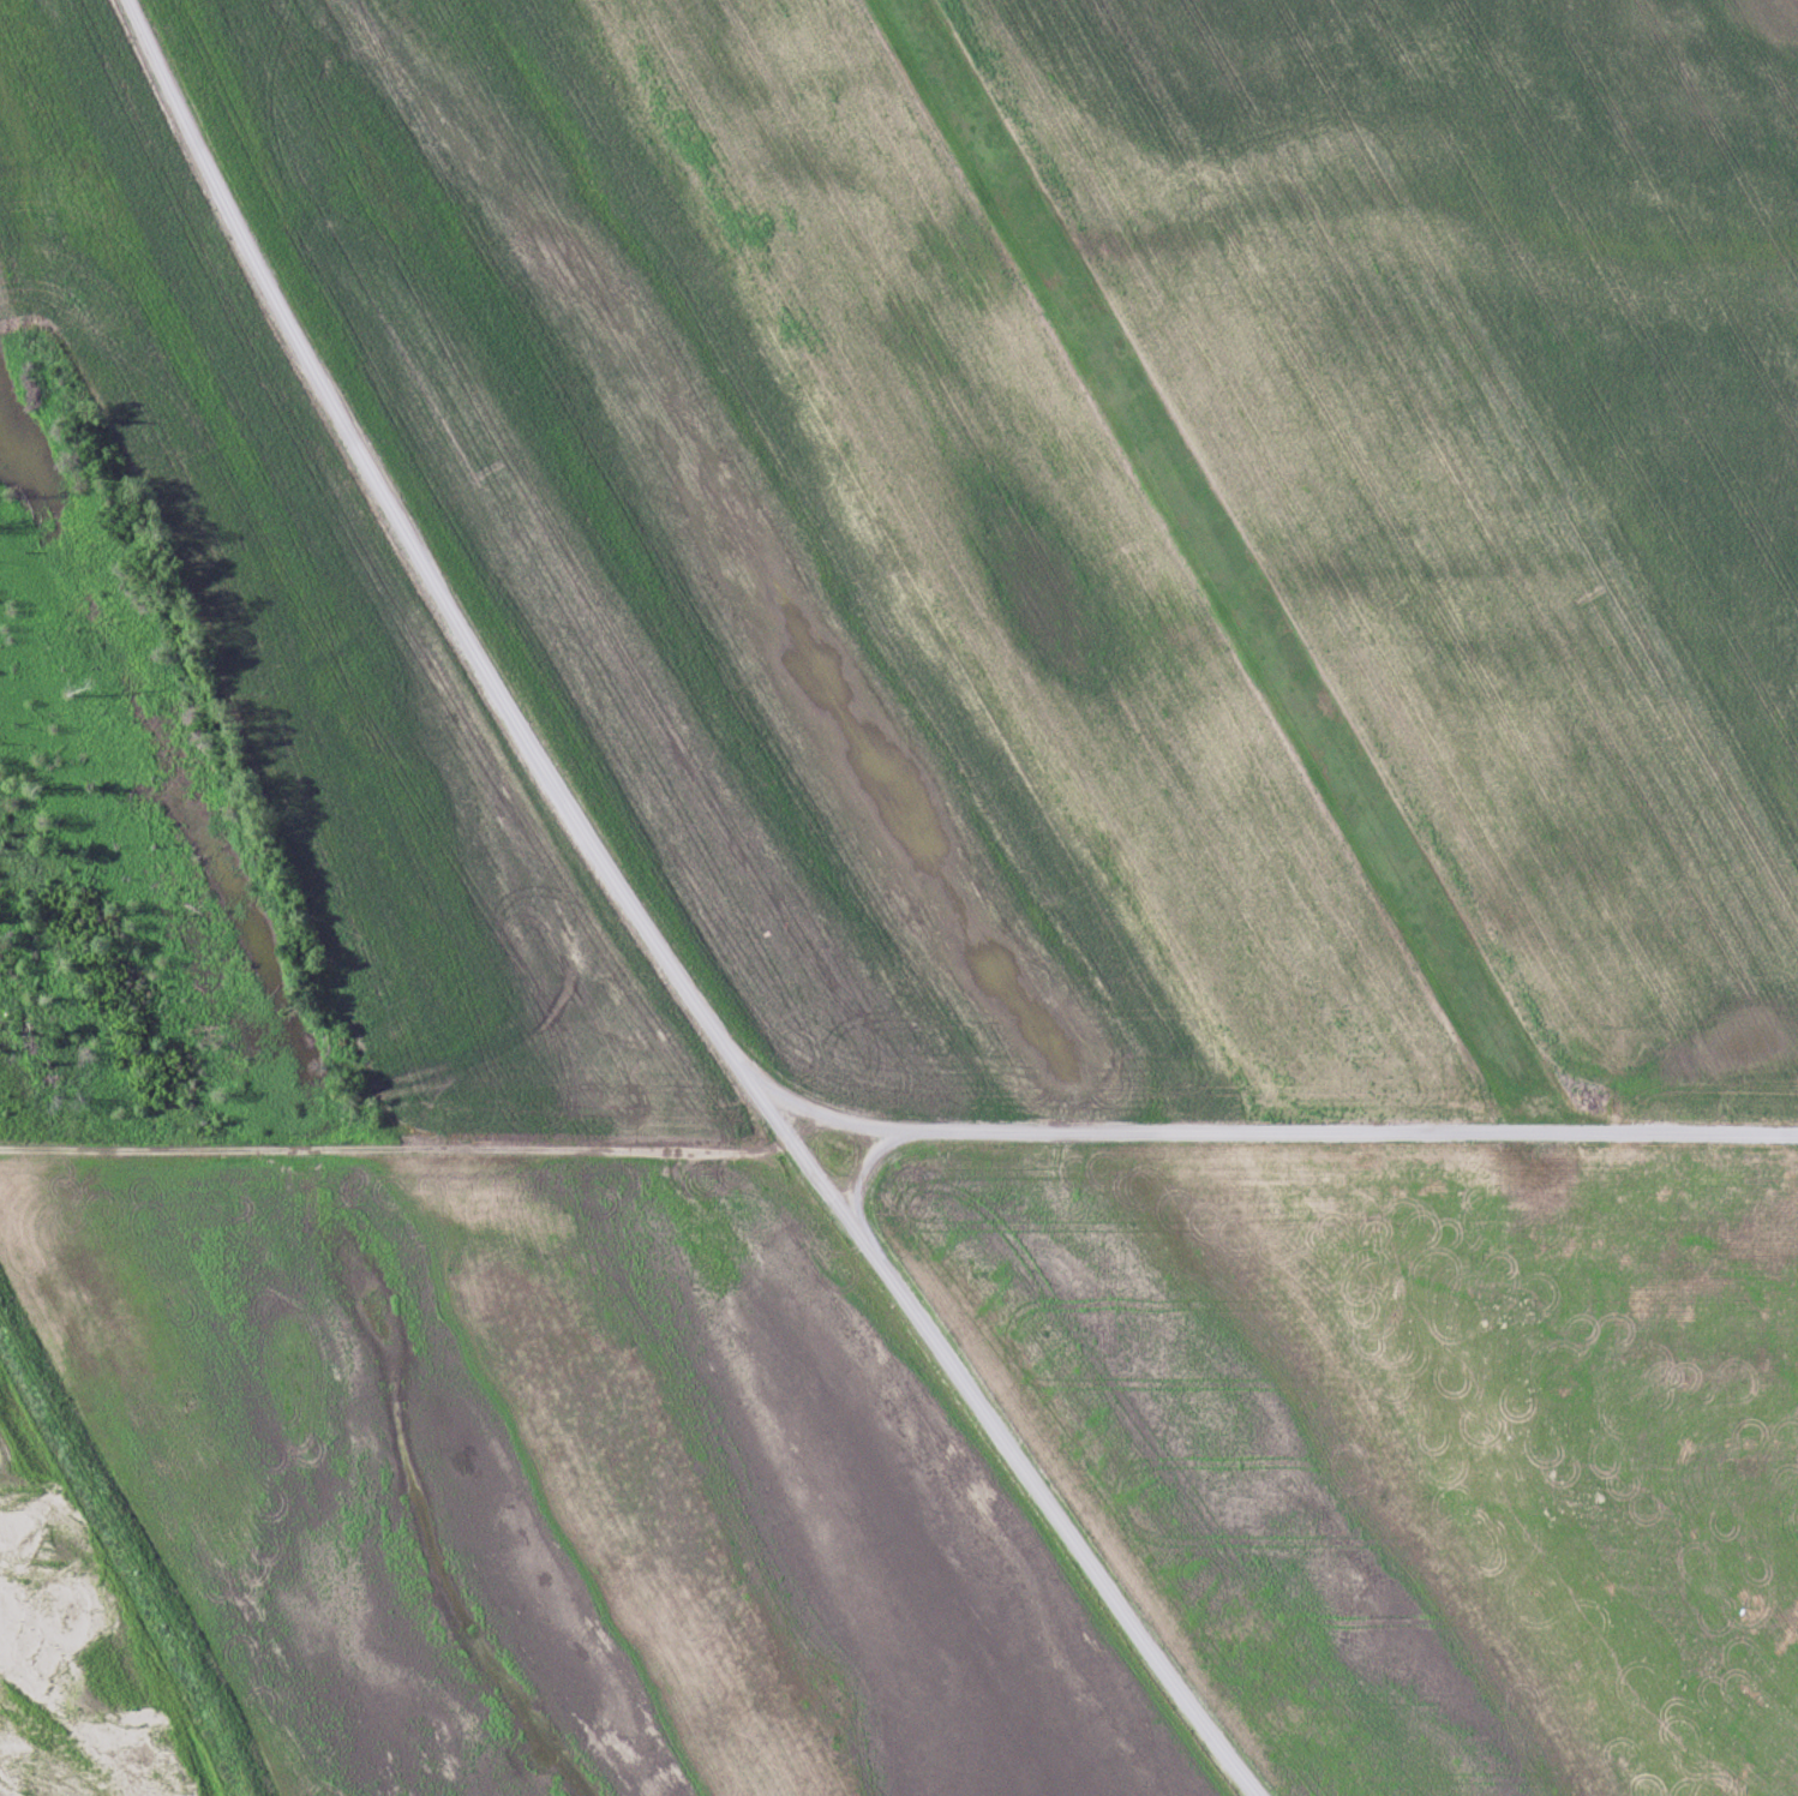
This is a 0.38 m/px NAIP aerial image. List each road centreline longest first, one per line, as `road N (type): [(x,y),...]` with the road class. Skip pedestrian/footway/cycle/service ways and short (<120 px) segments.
road 1 (residential): [(1259,1795),(576,821),(245,239),(133,0)]
road 2 (residential): [(751,1072),(775,1095),(823,1116),(911,1132),(1797,1140)]

